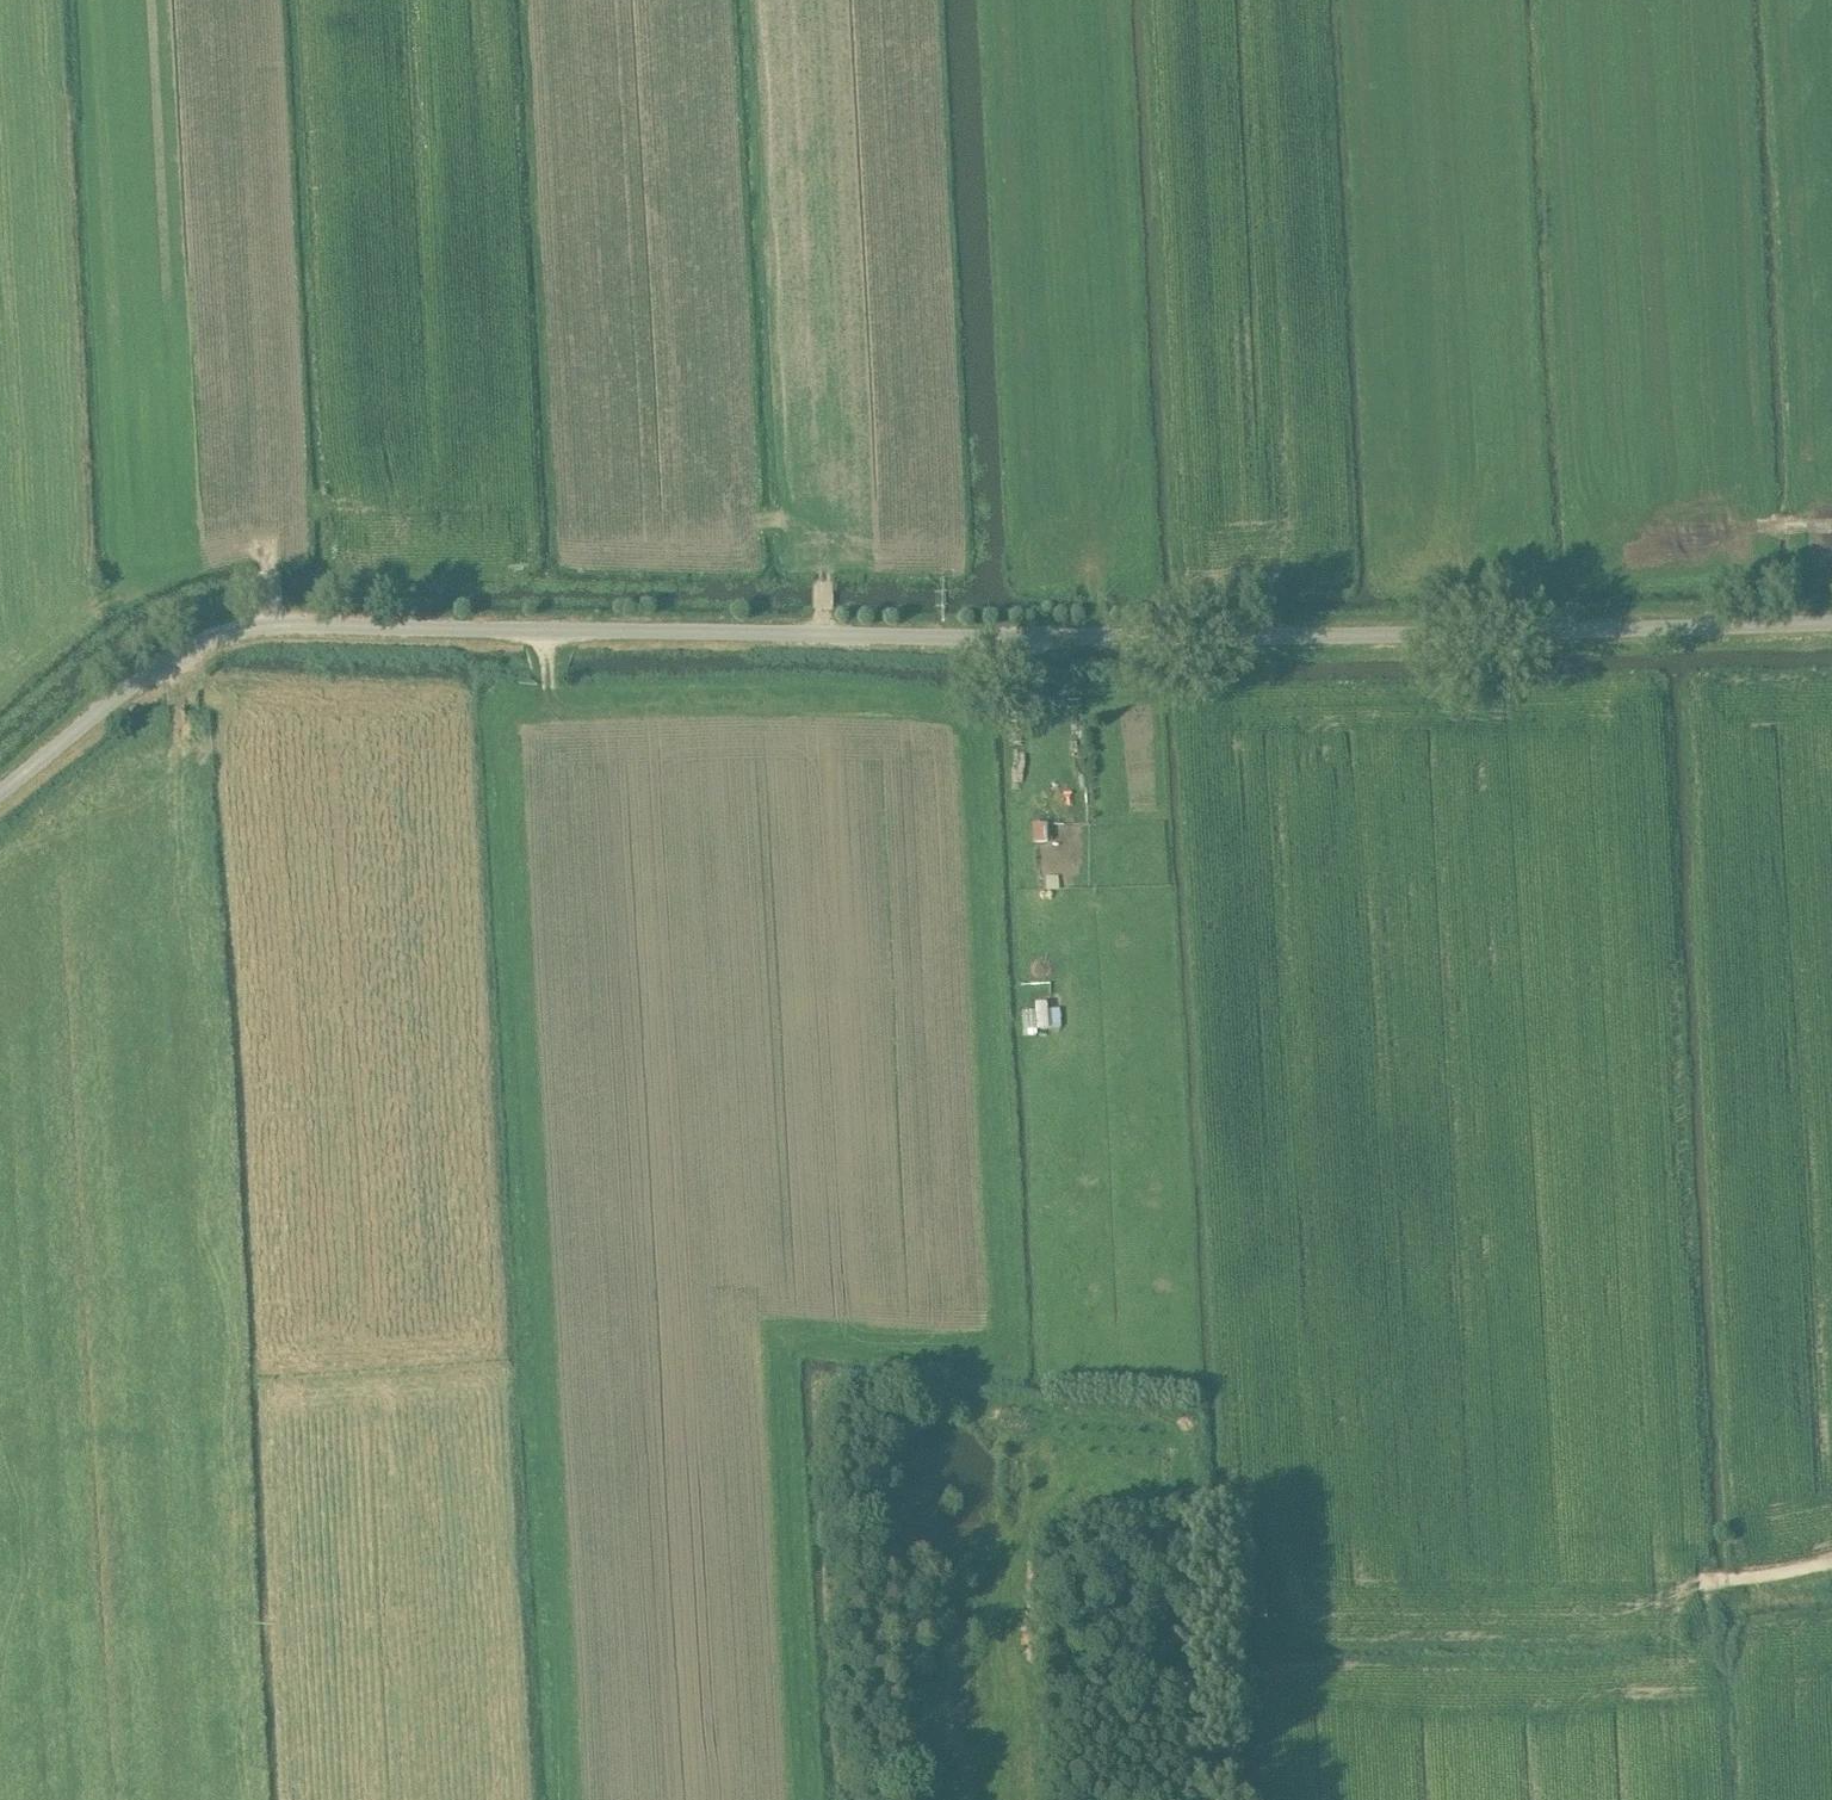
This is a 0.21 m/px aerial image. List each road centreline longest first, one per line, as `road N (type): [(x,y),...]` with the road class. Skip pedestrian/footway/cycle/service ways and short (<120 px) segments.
road 1 (unclassified): [(0,792),(195,647),(270,625),(1139,637),(1831,621)]
road 2 (track): [(270,625),(263,545),(222,548),(75,614)]
road 3 (track): [(1831,1559),(1702,1583)]
road 4 (track): [(174,744),(186,676),(244,690)]

